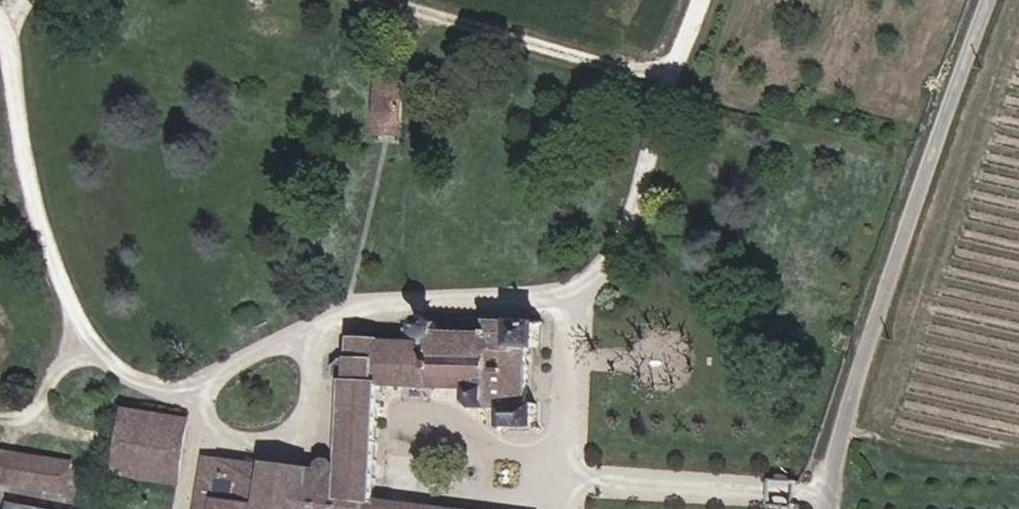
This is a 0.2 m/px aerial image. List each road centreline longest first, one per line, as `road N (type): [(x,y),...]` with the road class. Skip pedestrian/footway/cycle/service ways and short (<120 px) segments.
road 1 (residential): [(996,0),(832,491),(834,508)]
road 2 (track): [(675,83),(392,0)]

